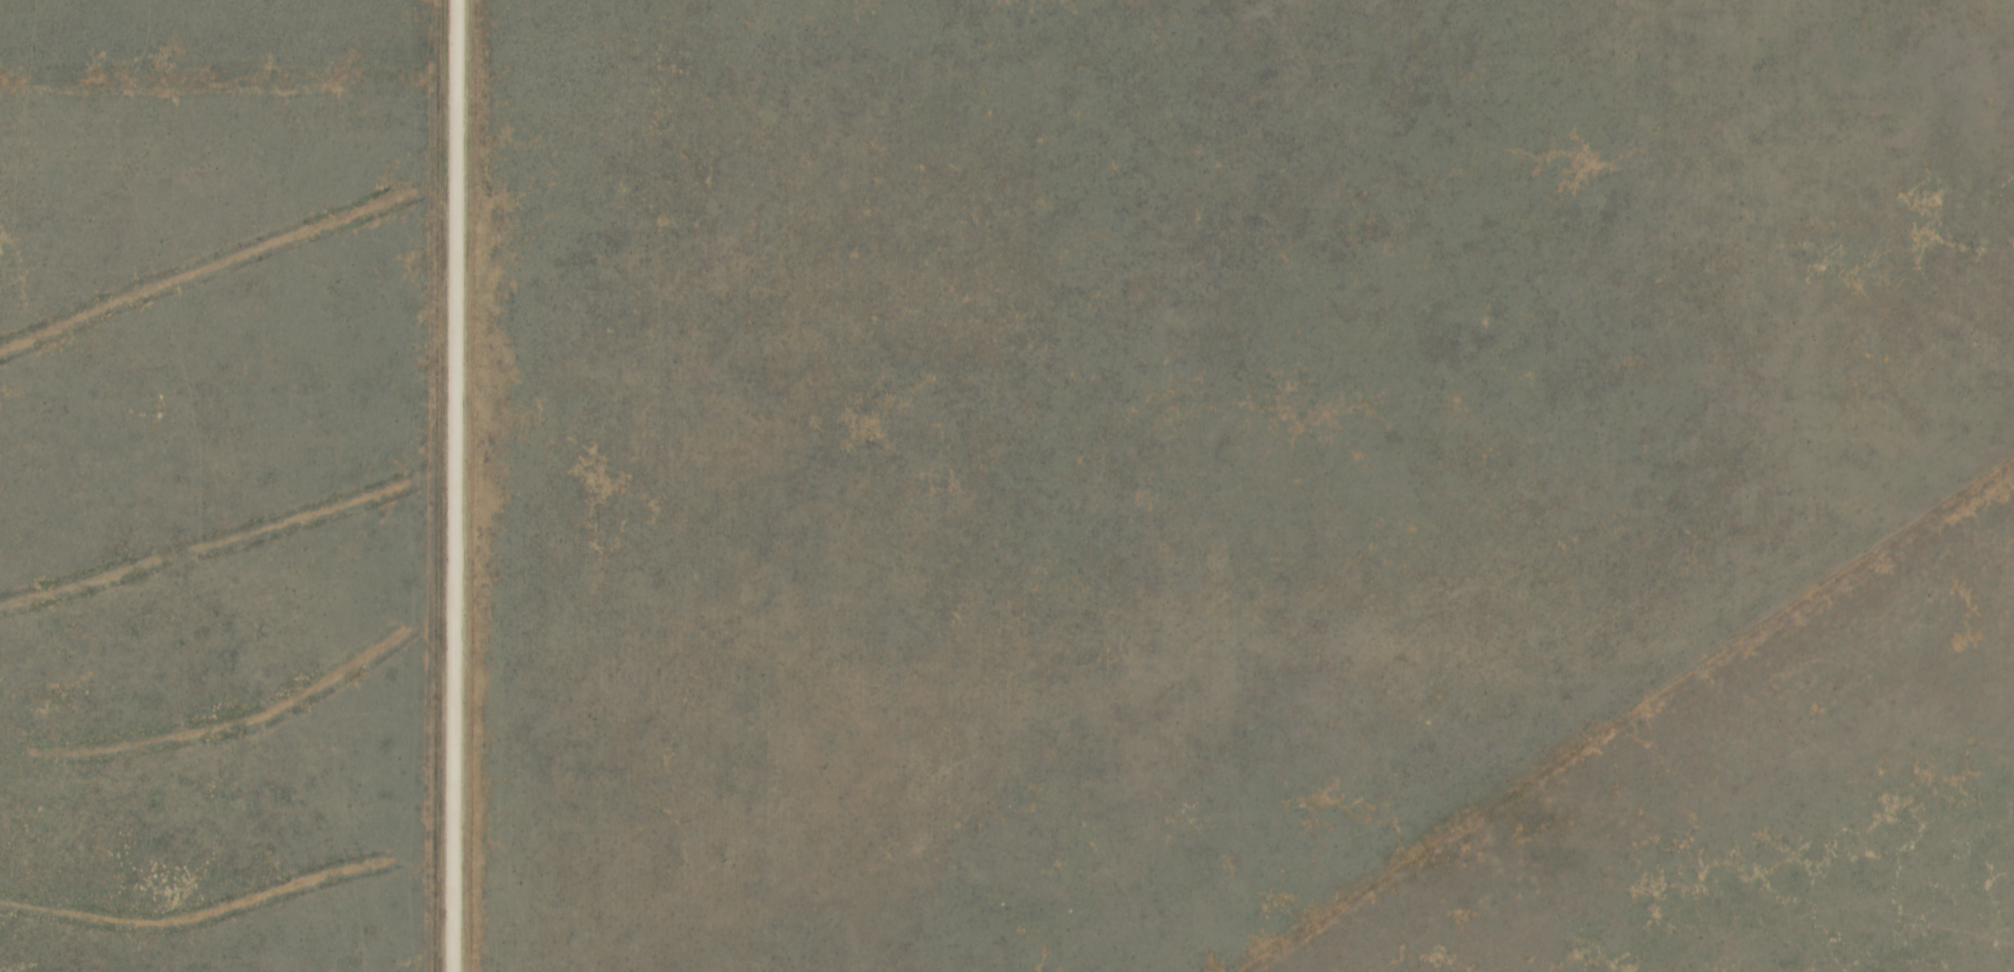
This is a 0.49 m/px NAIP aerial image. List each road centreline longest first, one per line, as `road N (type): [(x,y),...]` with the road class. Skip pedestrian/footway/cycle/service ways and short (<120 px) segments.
road 1 (residential): [(454,971),(458,0)]

